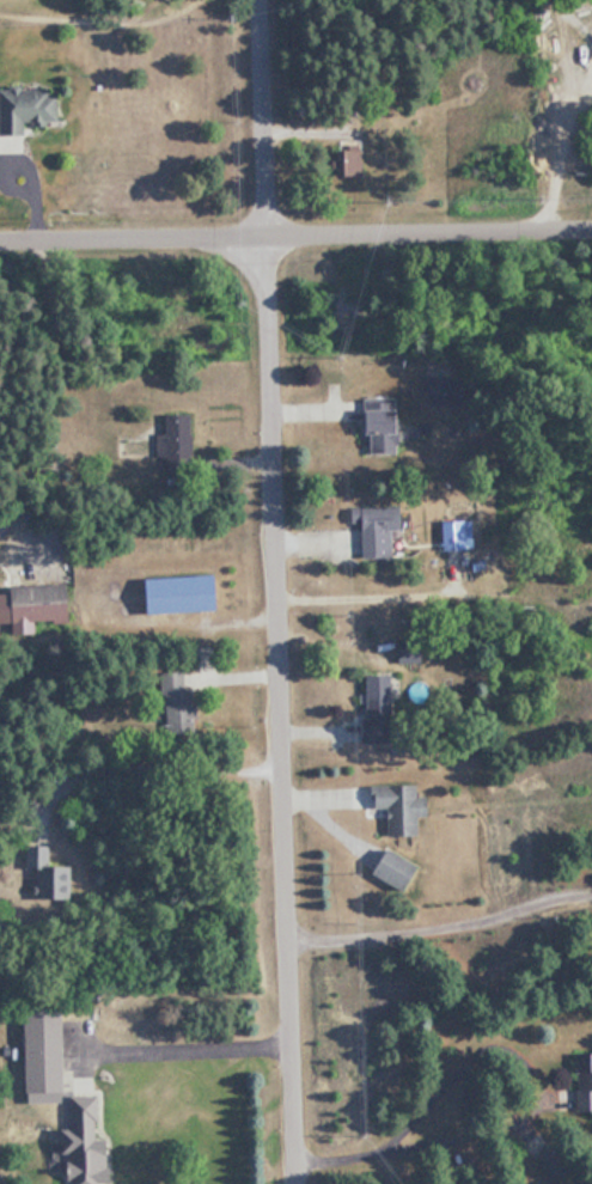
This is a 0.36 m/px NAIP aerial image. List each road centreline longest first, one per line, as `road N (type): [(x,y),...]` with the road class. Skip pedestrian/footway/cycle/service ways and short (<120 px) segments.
road 1 (residential): [(293,1183),(255,0)]
road 2 (residential): [(0,243),(591,228)]
road 3 (residential): [(281,776),(591,775)]

